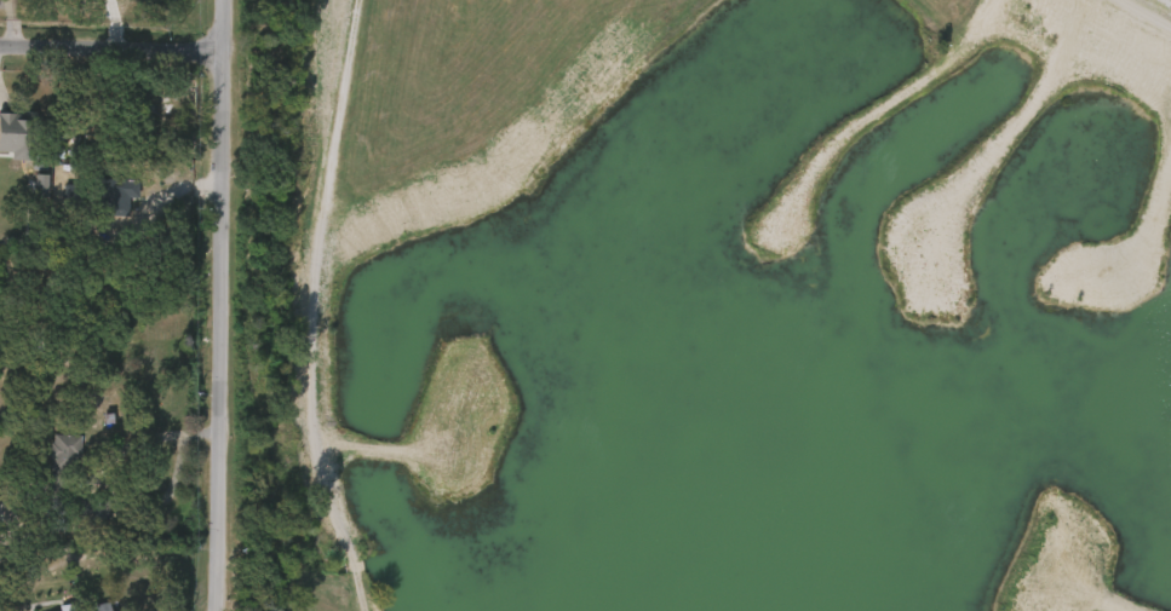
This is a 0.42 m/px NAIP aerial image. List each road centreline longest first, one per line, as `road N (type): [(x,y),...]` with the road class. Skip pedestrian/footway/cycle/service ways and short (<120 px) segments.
road 1 (tertiary): [(223,0),(217,610)]
road 2 (residential): [(0,50),(223,51)]

